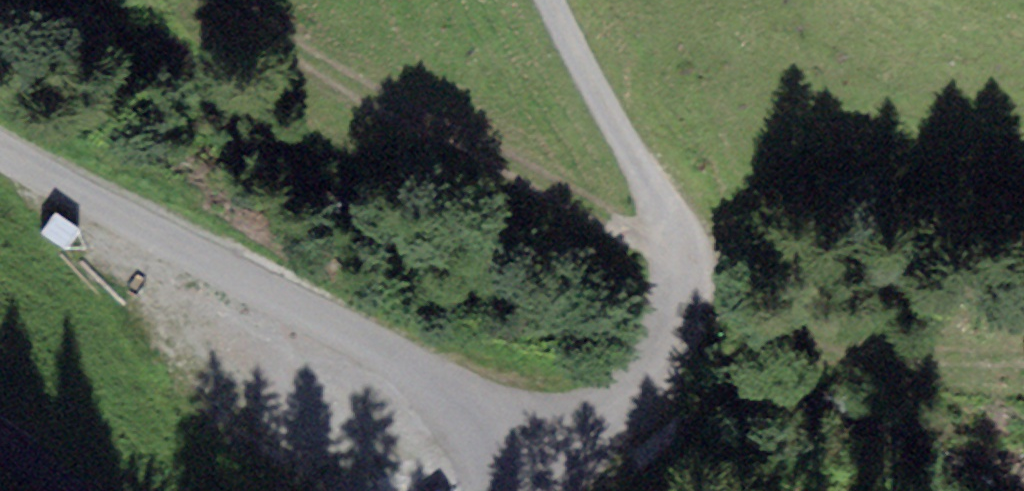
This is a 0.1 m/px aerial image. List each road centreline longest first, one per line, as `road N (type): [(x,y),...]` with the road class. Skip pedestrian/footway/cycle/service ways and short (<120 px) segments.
road 1 (unclassified): [(595,455),(489,413),(0,152)]
road 2 (unclassified): [(553,0),(569,41),(649,172),(686,288),(641,412),(595,455)]
road 3 (track): [(269,0),(583,199),(666,224)]

